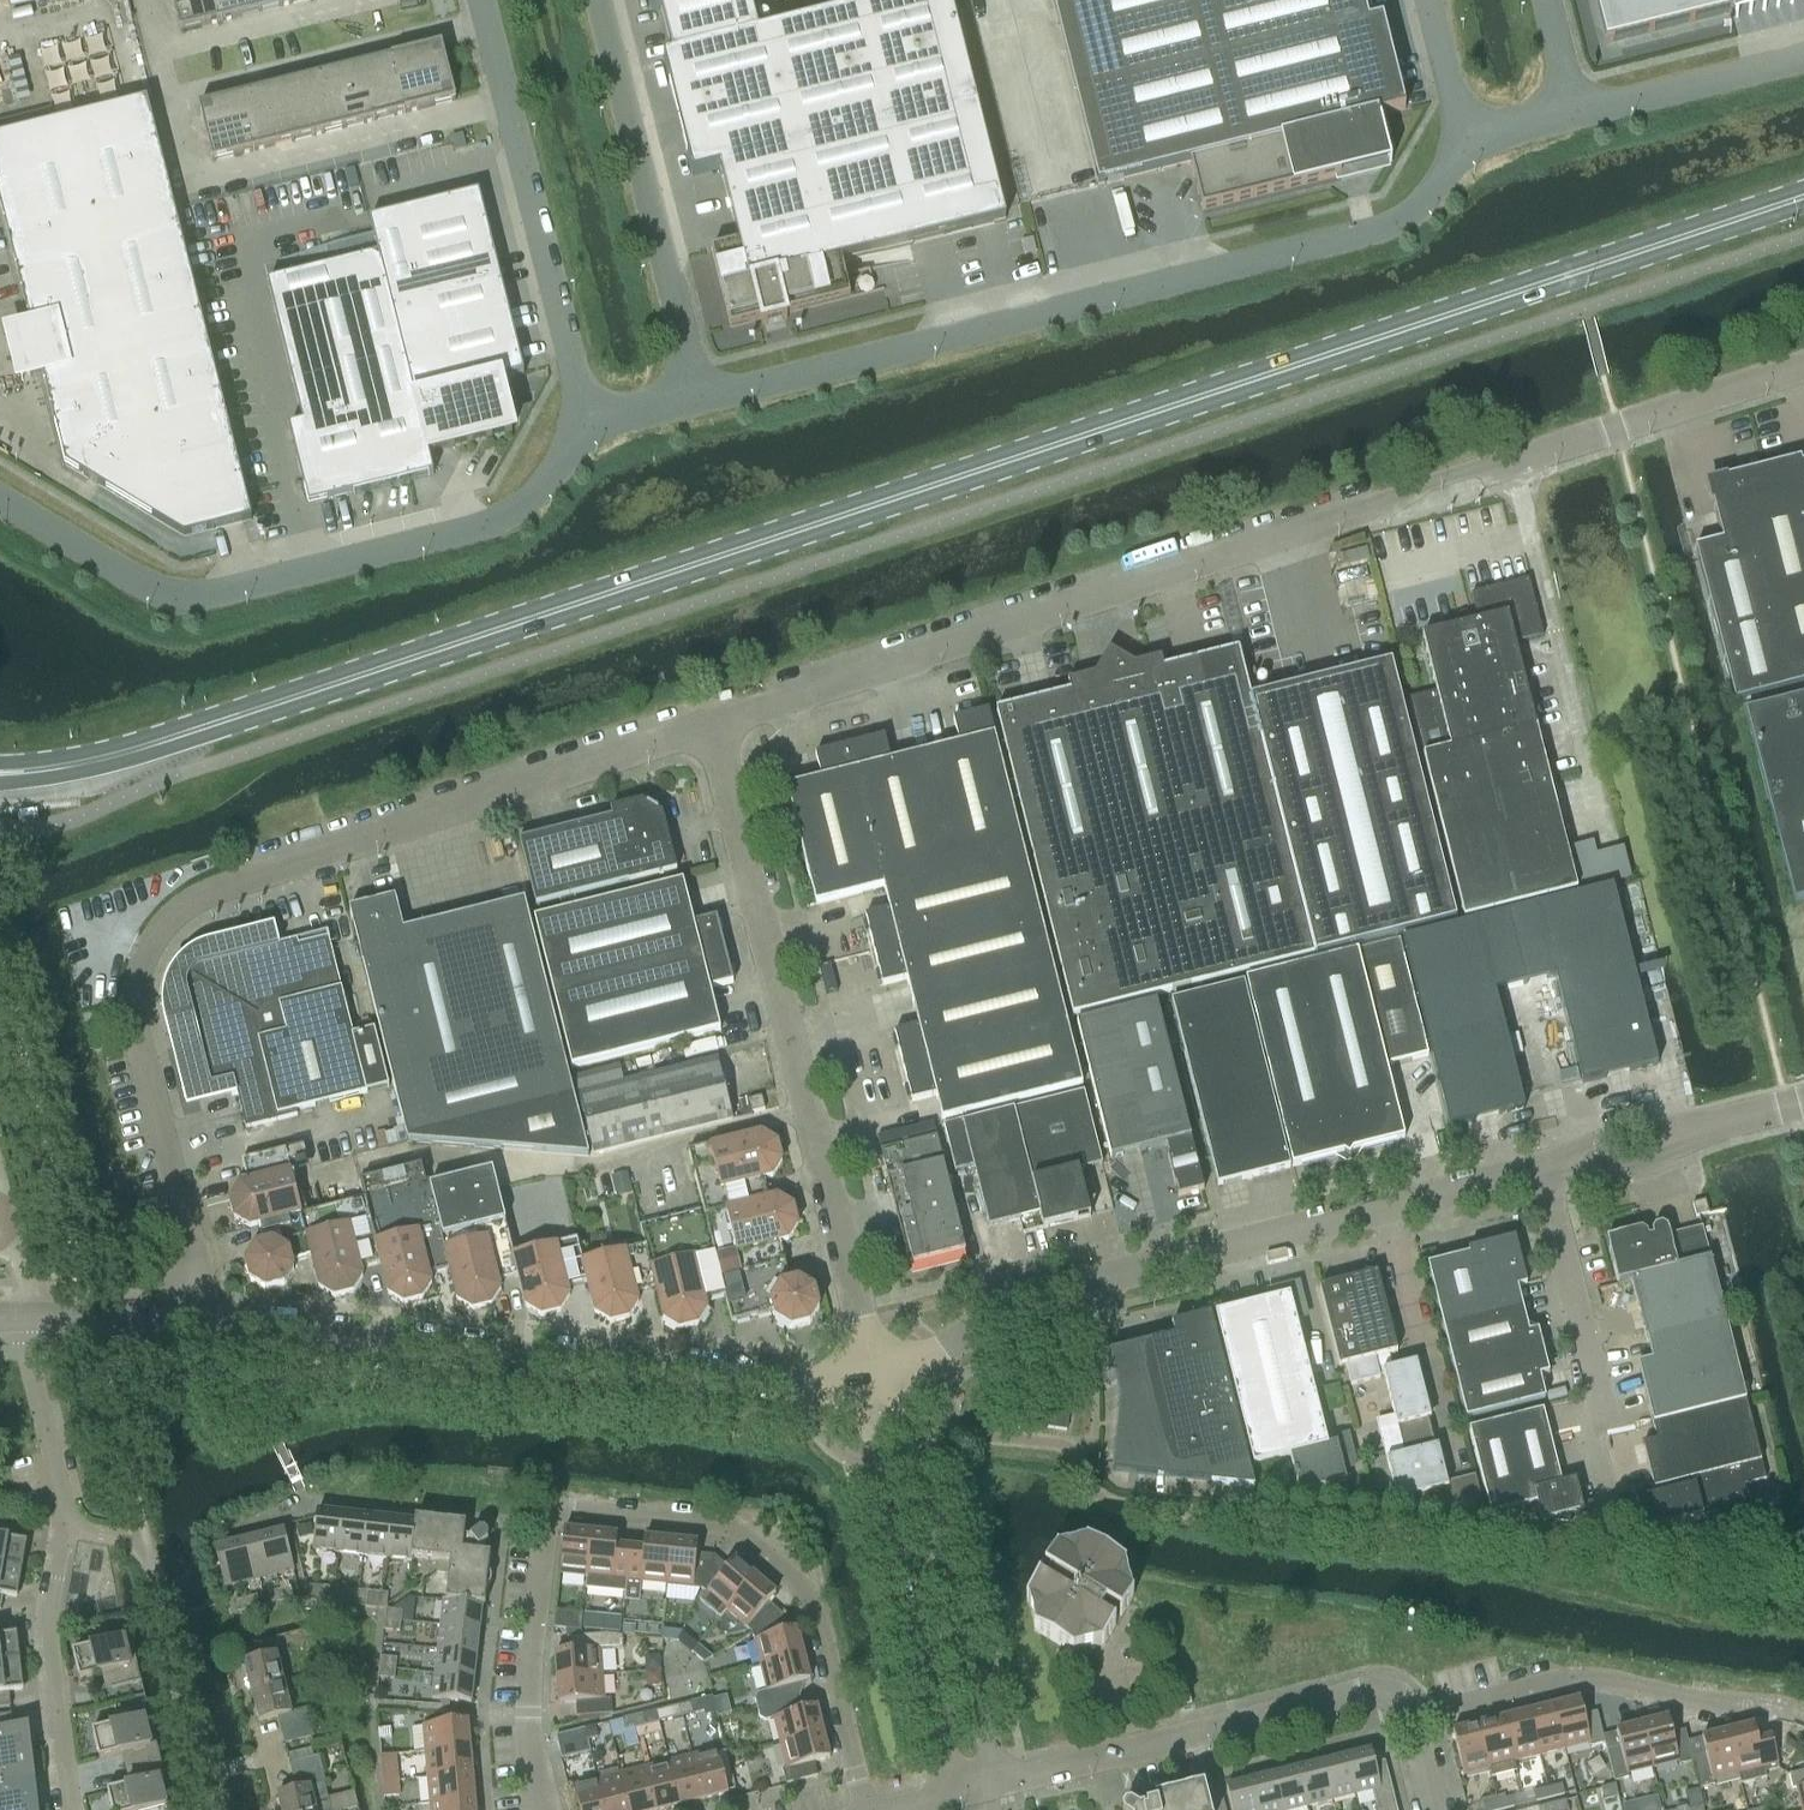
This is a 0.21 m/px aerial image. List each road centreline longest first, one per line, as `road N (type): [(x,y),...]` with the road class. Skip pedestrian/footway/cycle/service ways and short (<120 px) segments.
road 1 (primary): [(0,774),(97,763),(1803,197)]
road 2 (unclassified): [(712,726),(1803,370)]
road 3 (unclassified): [(192,1331),(195,1270),(140,1051),(137,989),(160,934),(224,885),(712,726)]
road 4 (residential): [(876,1386),(1048,1290),(1803,1102)]
road 5 (unclassified): [(698,394),(1399,224),(1467,154)]
road 6 (residential): [(544,1809),(528,1709),(546,1525),(557,1515),(725,1525),(814,1599),(868,1809)]
road 7 (residential): [(192,1331),(876,1386)]
road 8 (residential): [(876,1386),(712,726)]
road 9 (unclassified): [(0,497),(172,598),(501,519),(545,487),(594,424)]
road 10 (residential): [(1000,1781),(1364,1690),(1391,1689),(1414,1718)]
road 11 (unclassified): [(594,424),(485,0)]
road 12 (residential): [(1000,1781),(913,1458),(876,1386)]
road 13 (residential): [(876,1386),(878,1467),(960,1791)]
road 14 (unclassified): [(698,394),(596,0)]
road 15 (residential): [(1803,1714),(1574,1678),(1414,1718)]
road 16 (residential): [(65,1524),(145,1542),(210,1809)]
road 17 (residential): [(75,1809),(46,1628),(65,1524)]
road 18 (unclassified): [(1576,116),(1803,56)]
road 19 (residential): [(65,1524),(22,1317)]
road 20 (residential): [(22,1317),(192,1331)]
road 21 (unclassified): [(1467,154),(1428,0)]

